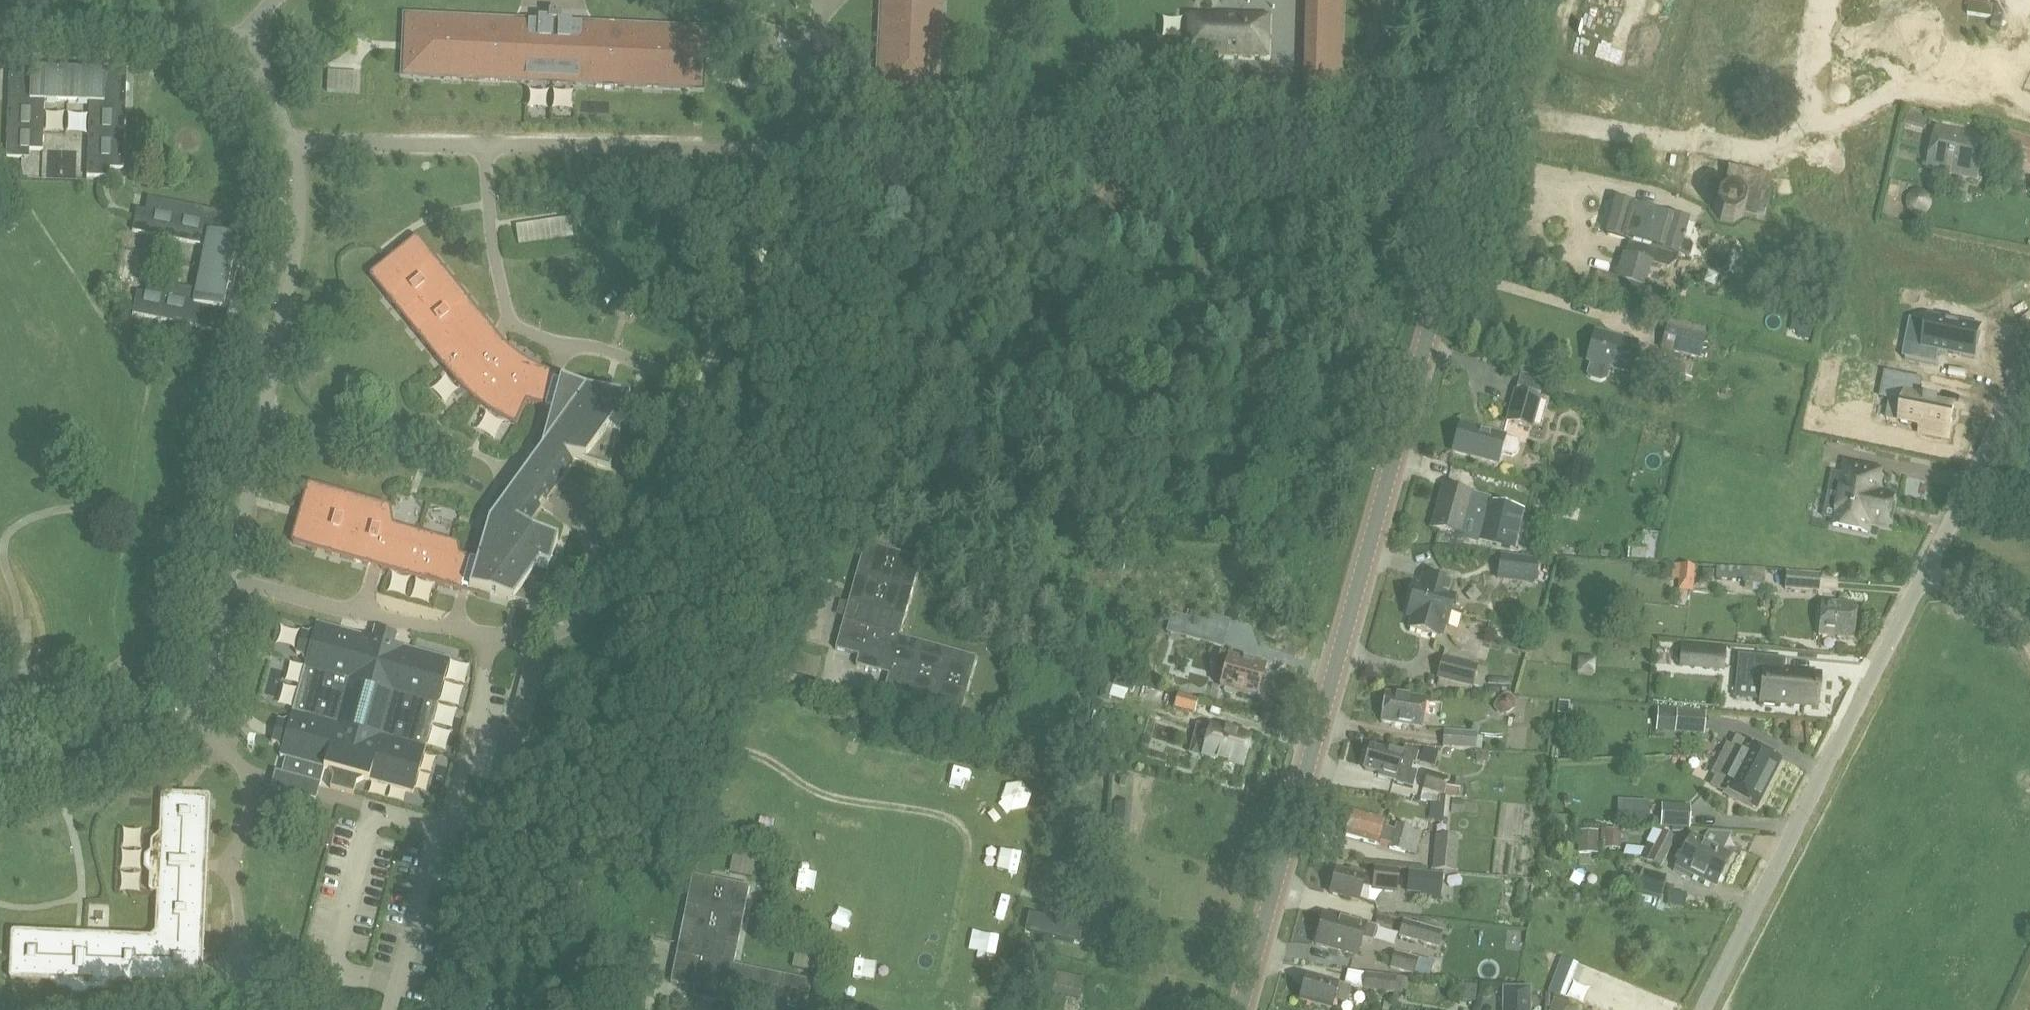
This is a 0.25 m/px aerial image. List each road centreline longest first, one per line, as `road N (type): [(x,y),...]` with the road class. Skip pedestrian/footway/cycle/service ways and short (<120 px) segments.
road 1 (secondary): [(1239,1009),(1492,114)]
road 2 (residential): [(488,636),(559,632),(590,609),(589,522),(614,504),(645,499),(677,470),(695,407),(684,382),(665,371),(514,320),(492,236),(487,145)]
road 3 (residential): [(1697,1009),(2029,355)]
road 4 (residential): [(798,150),(1343,152)]
road 5 (residential): [(231,580),(293,271),(297,204),(287,142)]
road 6 (residential): [(487,145),(798,150)]
road 7 (residential): [(1659,139),(1769,155),(1794,143),(1822,0)]
road 8 (residential): [(199,722),(278,785),(441,826)]
road 9 (residential): [(231,580),(488,636)]
road 10 (track): [(684,382),(721,337),(788,189),(798,150)]
road 11 (residential): [(232,48),(208,36),(0,21)]
road 12 (residential): [(0,781),(199,722)]
road 13 (residential): [(287,142),(487,145)]
road 14 (residential): [(393,1009),(441,826)]
road 15 (residential): [(1492,114),(1659,139)]
road 16 (residential): [(479,724),(564,750),(640,752)]
road 17 (residential): [(1343,152),(1372,73),(1385,0)]
road 18 (residential): [(820,0),(797,73),(798,150)]
road 19 (residential): [(199,722),(231,580)]
road 20 (residential): [(1689,0),(1659,139)]

